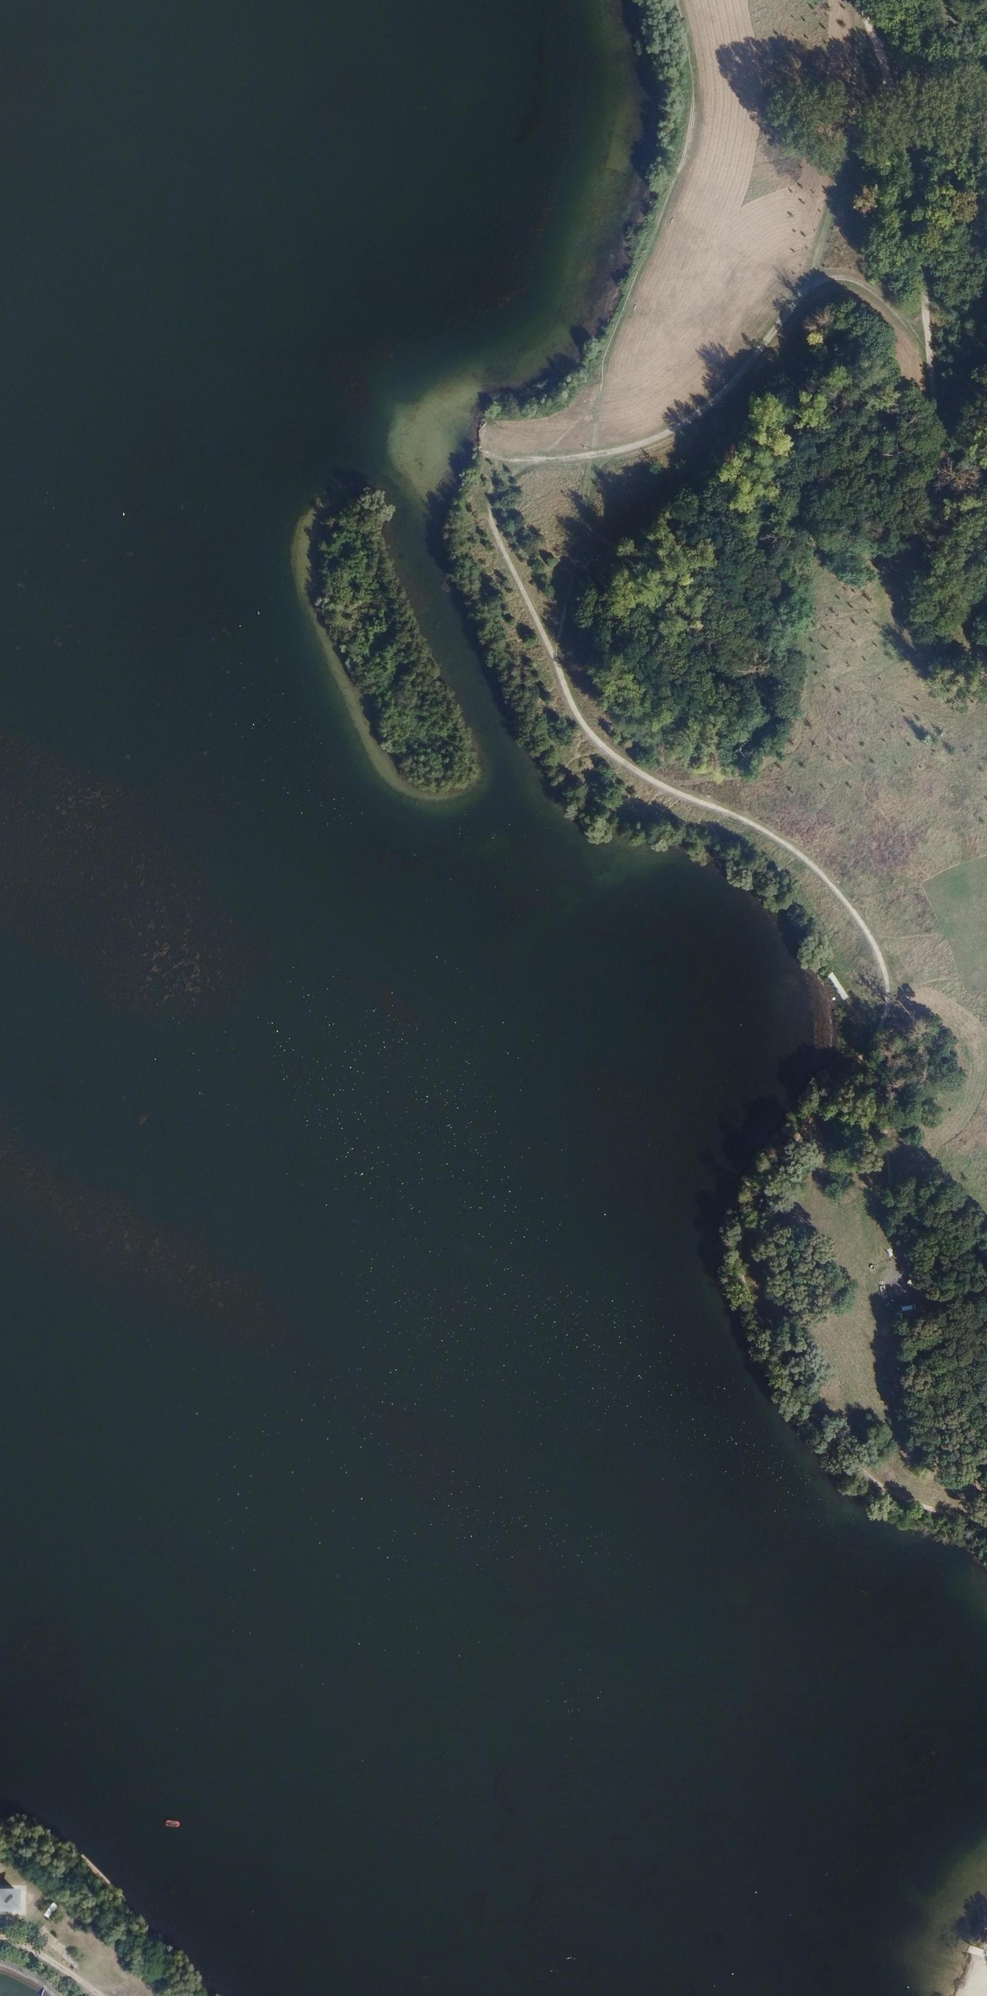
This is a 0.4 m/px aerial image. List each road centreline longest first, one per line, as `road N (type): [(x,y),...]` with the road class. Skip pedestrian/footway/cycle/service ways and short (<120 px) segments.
road 1 (track): [(863,12),(900,107),(956,565),(986,668)]

